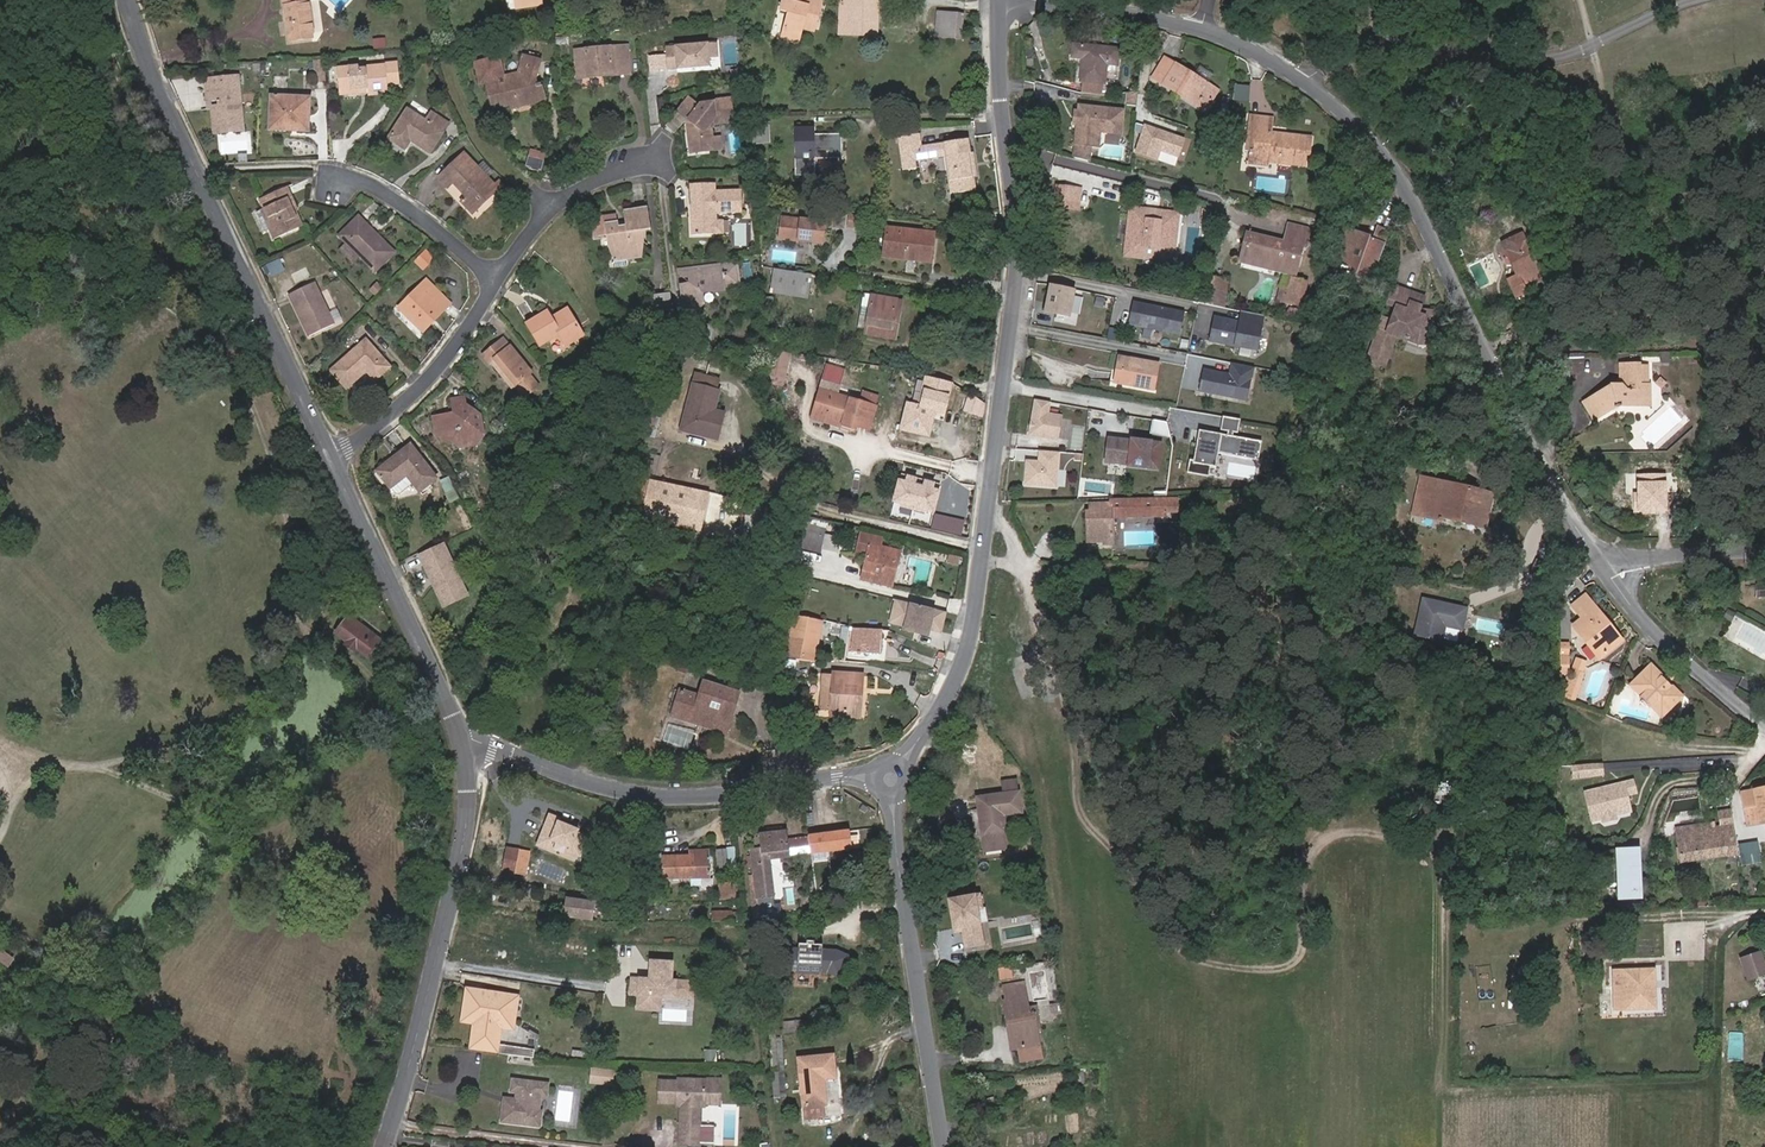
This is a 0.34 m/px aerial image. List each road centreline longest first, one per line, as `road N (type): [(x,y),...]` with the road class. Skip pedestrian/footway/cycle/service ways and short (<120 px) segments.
road 1 (unclassified): [(1603,570),(1535,456),(1405,186),(1351,121),(1289,73),(1200,29),(1025,0)]
road 2 (tertiary): [(998,0),(1019,247),(974,623),(942,702),(892,779)]
road 3 (tertiary): [(127,0),(150,73),(331,458)]
road 4 (residential): [(892,779),(667,798),(607,789),(464,742)]
road 5 (tertiary): [(464,742),(465,846),(382,1146)]
road 6 (tertiary): [(892,779),(945,1146)]
road 7 (tertiary): [(331,458),(464,742)]
road 8 (residential): [(331,458),(421,385),(499,279)]
road 9 (residential): [(1764,729),(1654,632),(1603,570)]
road 10 (track): [(1,758),(81,766),(219,752)]
road 11 (residential): [(499,279),(368,181),(337,183)]
road 12 (residential): [(499,279),(549,209),(639,163)]
road 13 (residential): [(1764,552),(1656,558),(1603,570)]

